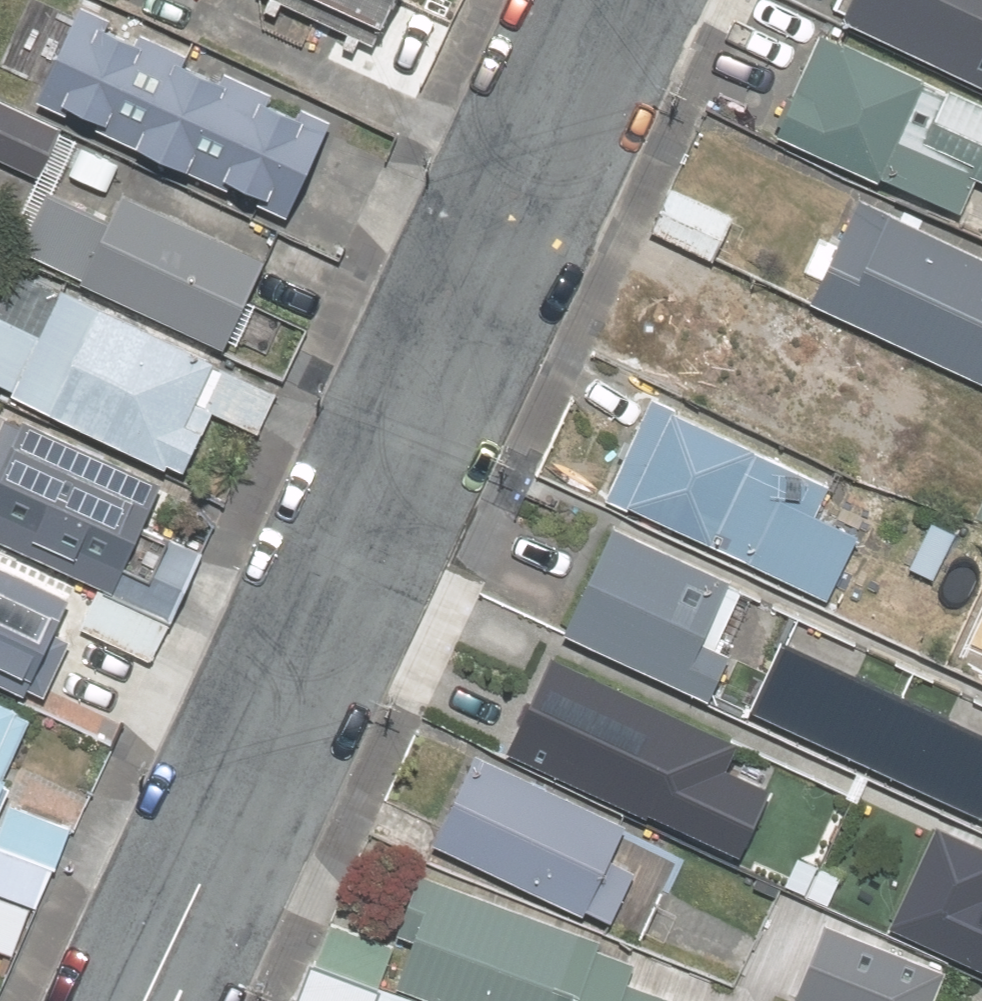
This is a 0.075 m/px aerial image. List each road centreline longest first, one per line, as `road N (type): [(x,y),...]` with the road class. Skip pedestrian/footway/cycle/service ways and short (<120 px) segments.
road 1 (residential): [(621,0),(169,1000)]

